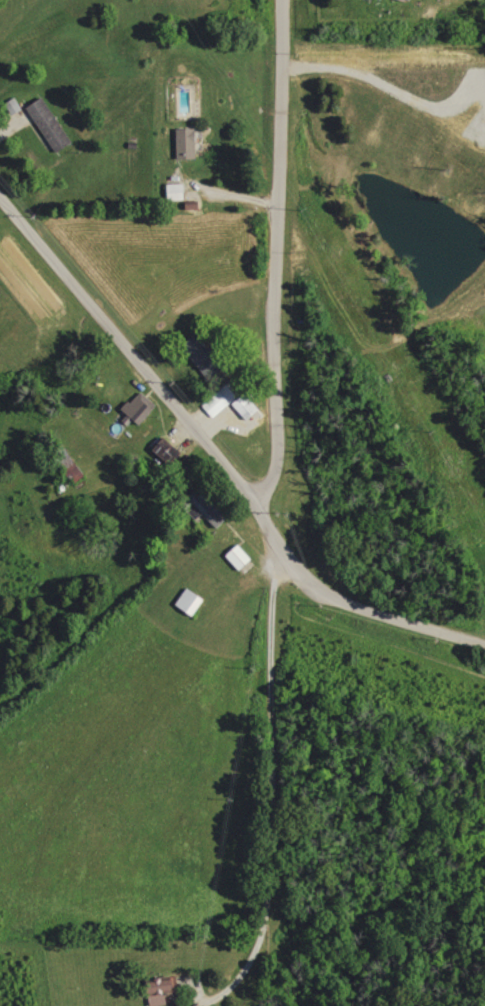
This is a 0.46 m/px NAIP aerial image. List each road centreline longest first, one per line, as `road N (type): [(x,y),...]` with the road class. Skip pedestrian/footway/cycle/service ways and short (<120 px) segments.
road 1 (residential): [(484,643),(348,605),(311,583),(259,505),(0,196)]
road 2 (residential): [(259,505),(274,478),(279,426),(271,335),(279,0)]
road 3 (residential): [(275,537),(263,914),(251,963),(187,1005)]

